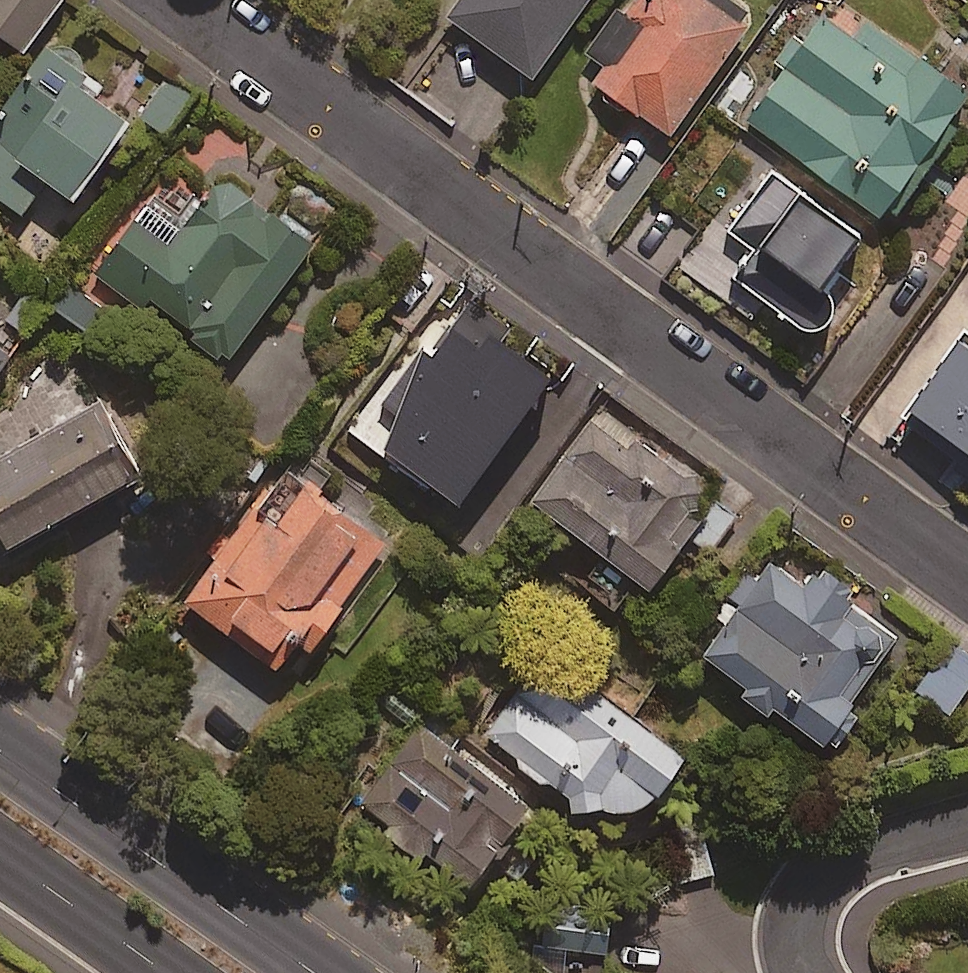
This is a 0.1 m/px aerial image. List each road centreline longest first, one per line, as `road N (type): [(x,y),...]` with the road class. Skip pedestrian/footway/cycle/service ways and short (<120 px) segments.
road 1 (residential): [(180,0),(967,576)]
road 2 (secondary): [(0,721),(361,972)]
road 3 (residential): [(967,827),(848,860),(821,880),(802,907),(803,972)]
road 4 (secondary): [(144,972),(0,870)]

